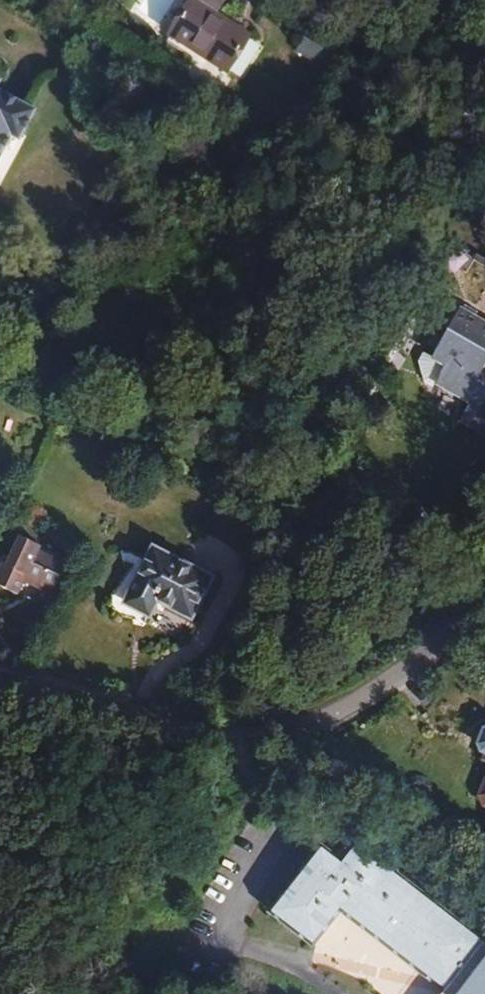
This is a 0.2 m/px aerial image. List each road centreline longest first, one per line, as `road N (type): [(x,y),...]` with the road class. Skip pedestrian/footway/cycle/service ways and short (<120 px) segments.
road 1 (residential): [(484,590),(345,701),(240,743),(0,688)]
road 2 (track): [(240,743),(32,993)]

